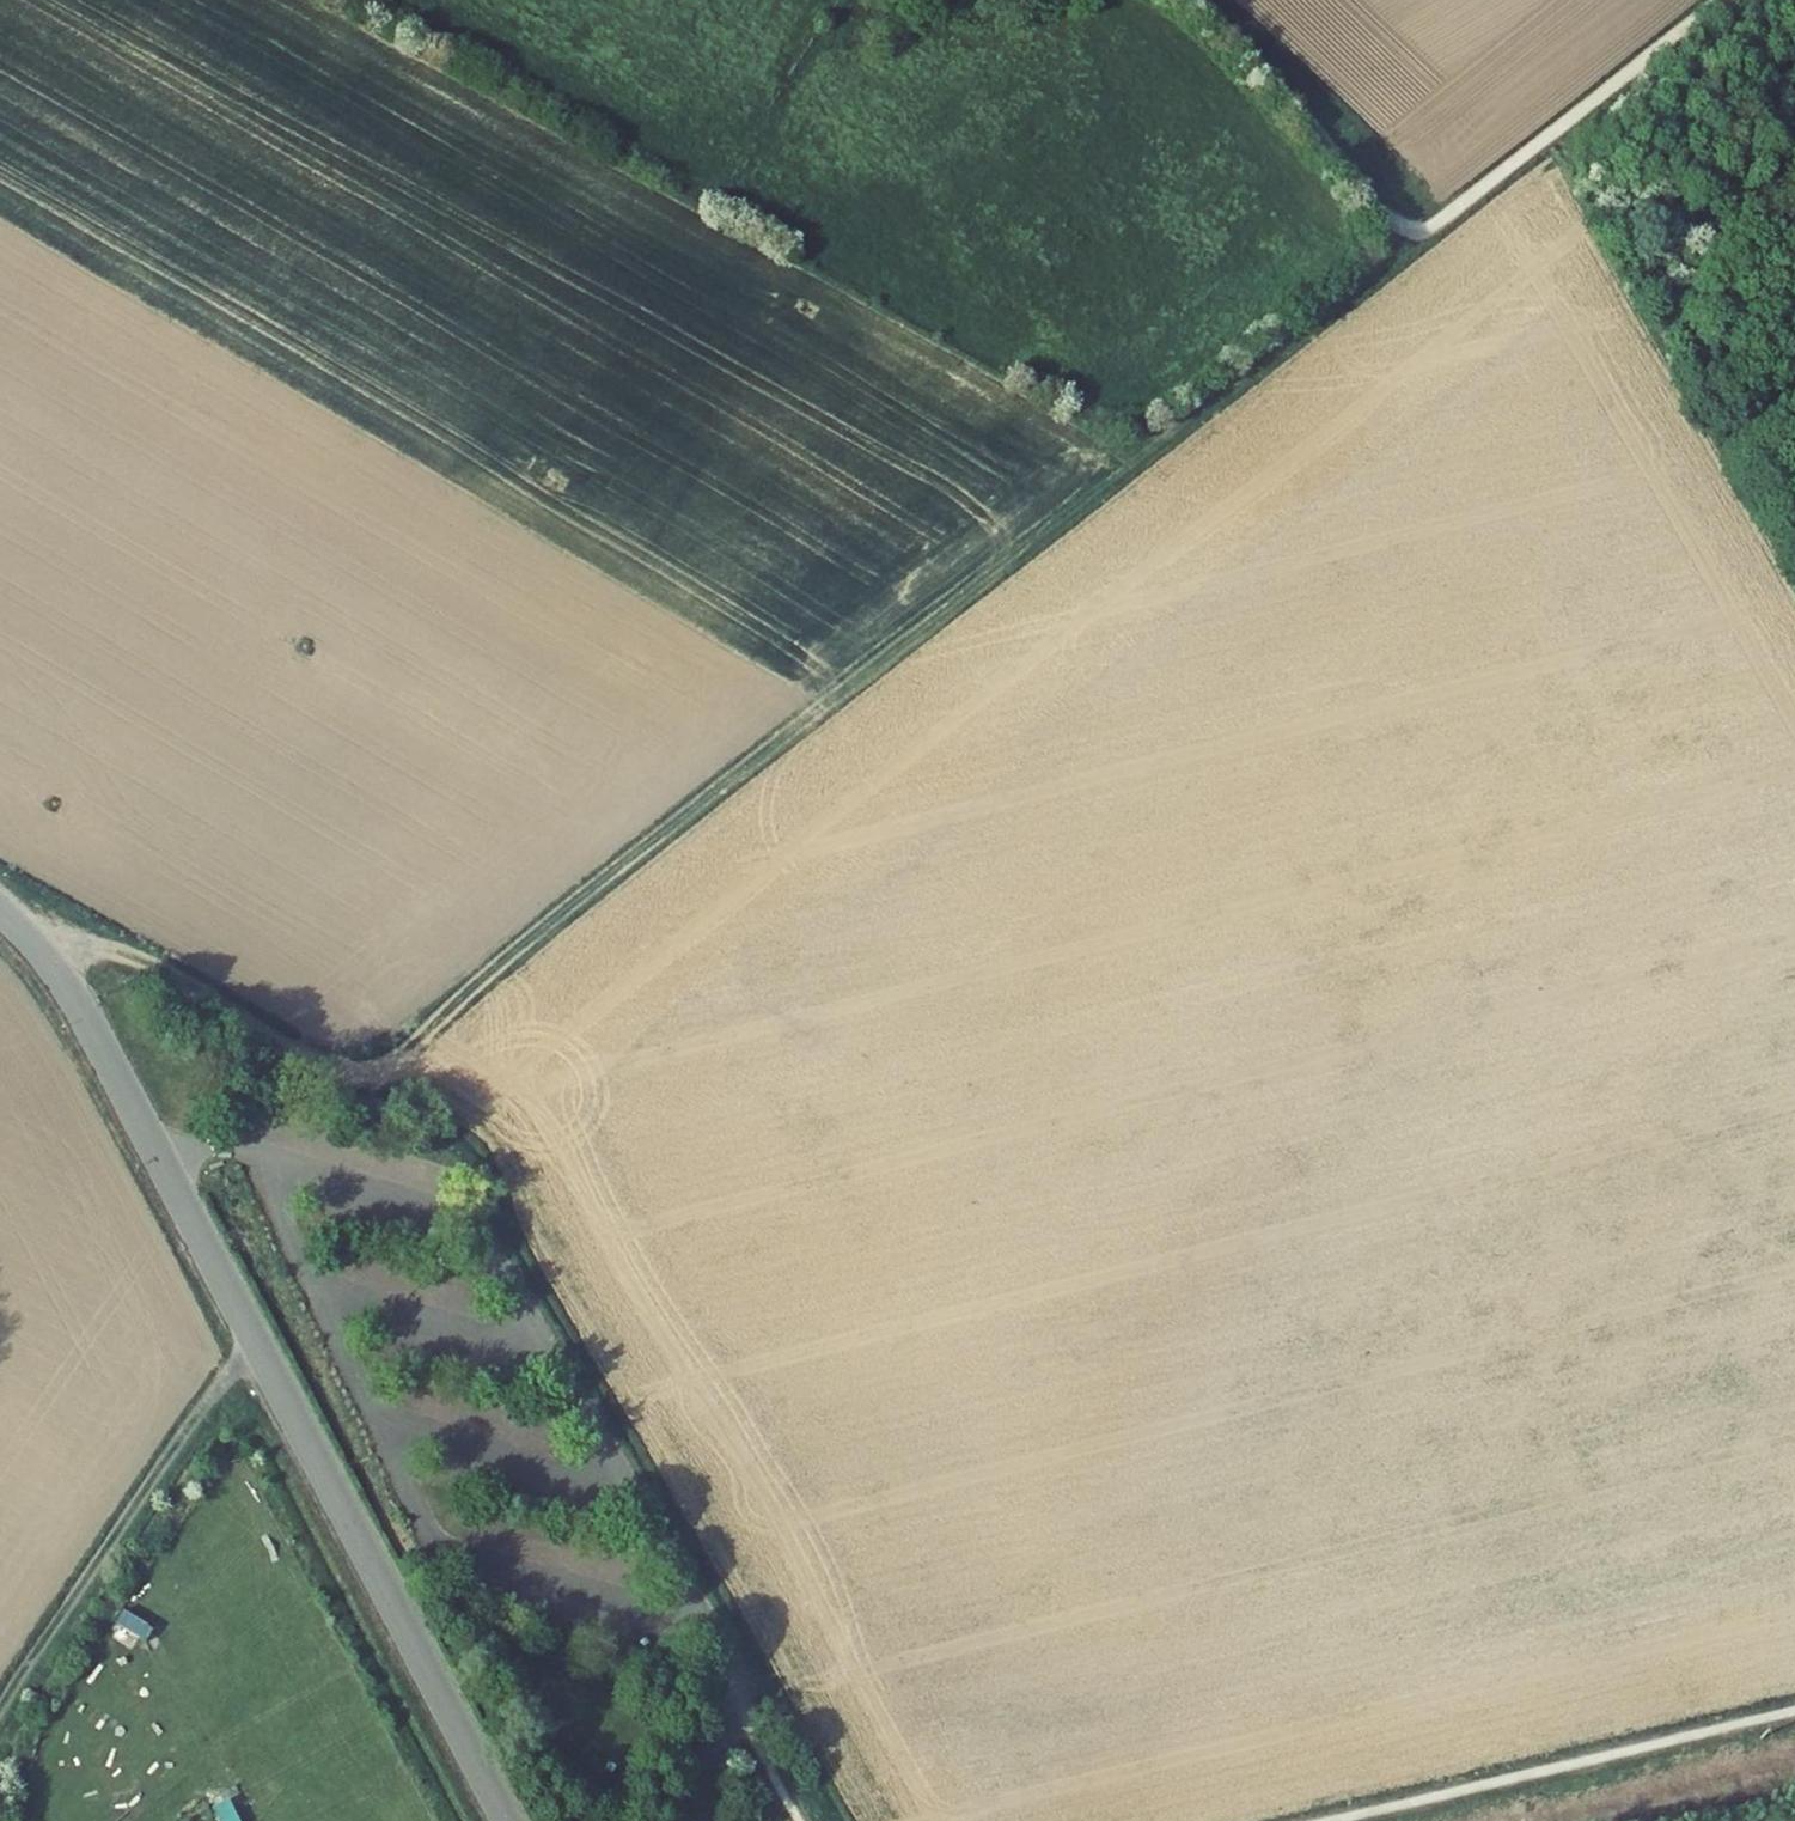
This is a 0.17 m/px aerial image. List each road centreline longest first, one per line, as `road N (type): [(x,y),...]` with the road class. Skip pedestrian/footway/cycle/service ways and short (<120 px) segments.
road 1 (residential): [(0,906),(79,1006),(506,1820)]
road 2 (track): [(255,1339),(0,1712)]

